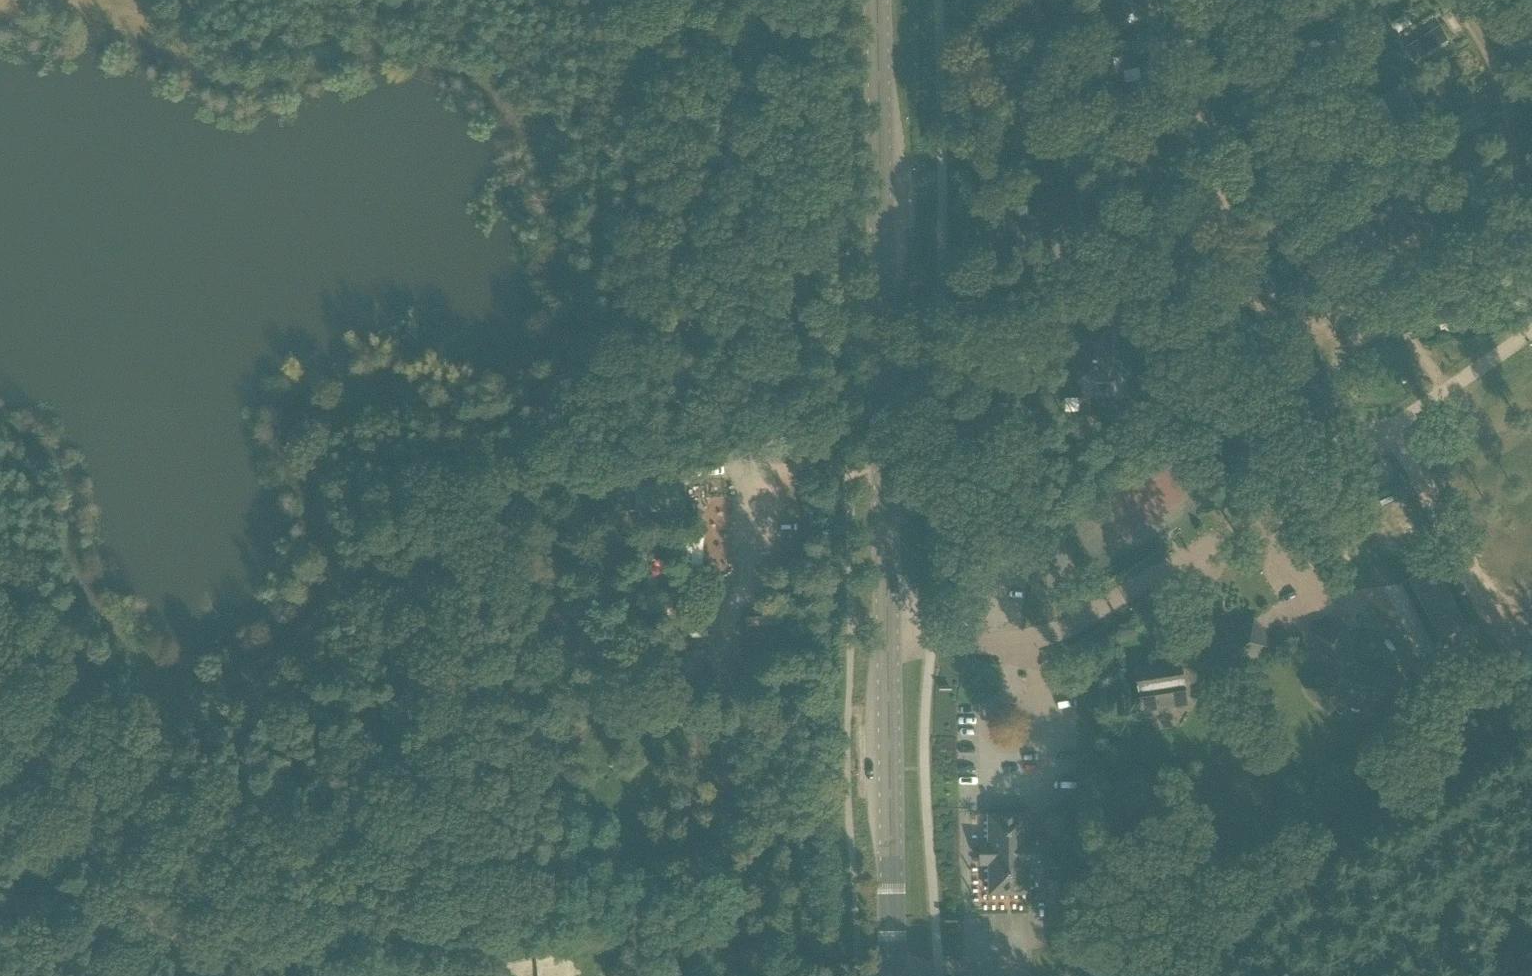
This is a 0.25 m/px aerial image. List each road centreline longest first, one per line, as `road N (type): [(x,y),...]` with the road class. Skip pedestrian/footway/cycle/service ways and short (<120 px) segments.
road 1 (secondary): [(893,975),(878,0)]
road 2 (unclassified): [(206,975),(0,717)]
road 3 (track): [(1384,430),(1422,494),(1531,429)]
road 4 (track): [(1486,616),(1422,494)]

